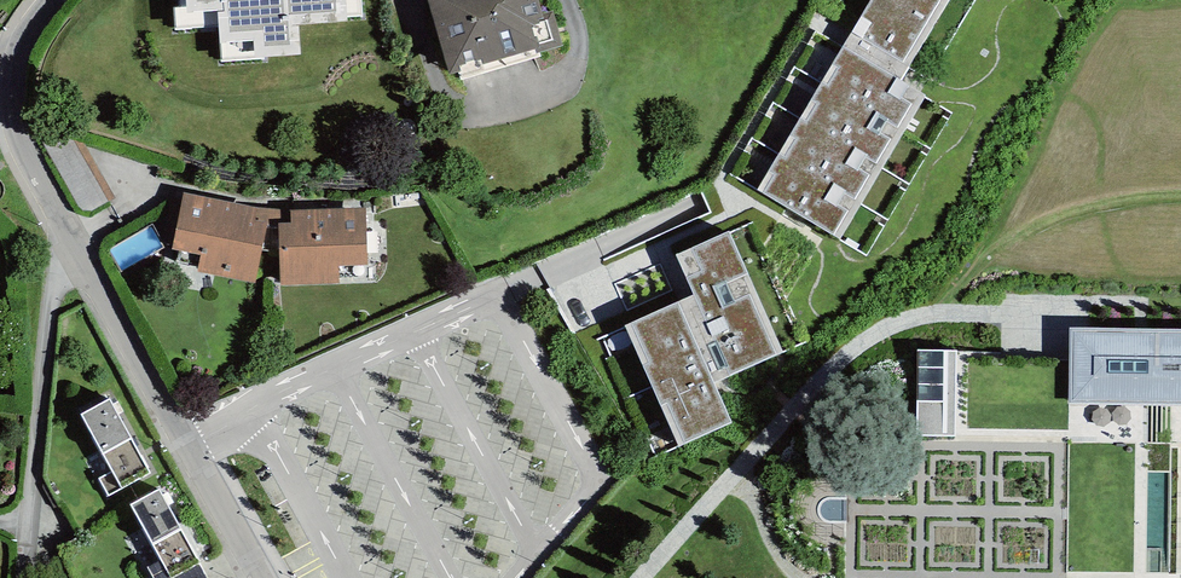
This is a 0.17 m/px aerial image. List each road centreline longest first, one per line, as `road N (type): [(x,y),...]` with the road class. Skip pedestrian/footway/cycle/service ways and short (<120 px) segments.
road 1 (residential): [(77,246),(261,577)]
road 2 (residential): [(77,246),(58,288),(20,577)]
road 3 (residential): [(15,56),(13,117),(77,246)]

